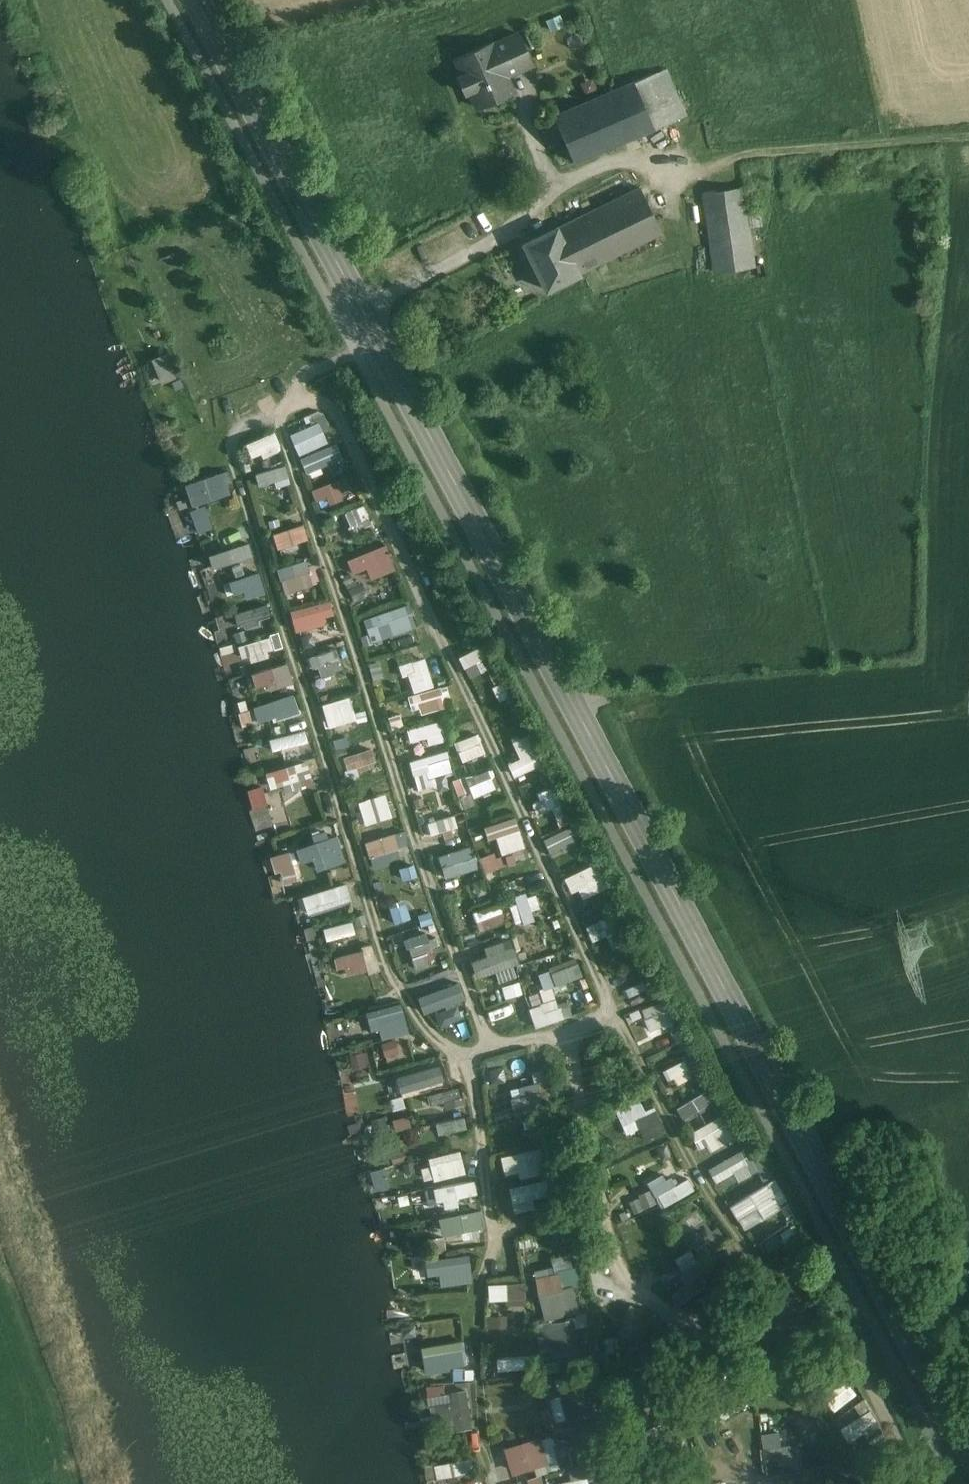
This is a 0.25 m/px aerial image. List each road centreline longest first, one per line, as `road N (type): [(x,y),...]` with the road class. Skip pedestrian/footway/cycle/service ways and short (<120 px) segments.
road 1 (secondary): [(968,1443),(198,0)]
road 2 (track): [(725,162),(968,136)]

